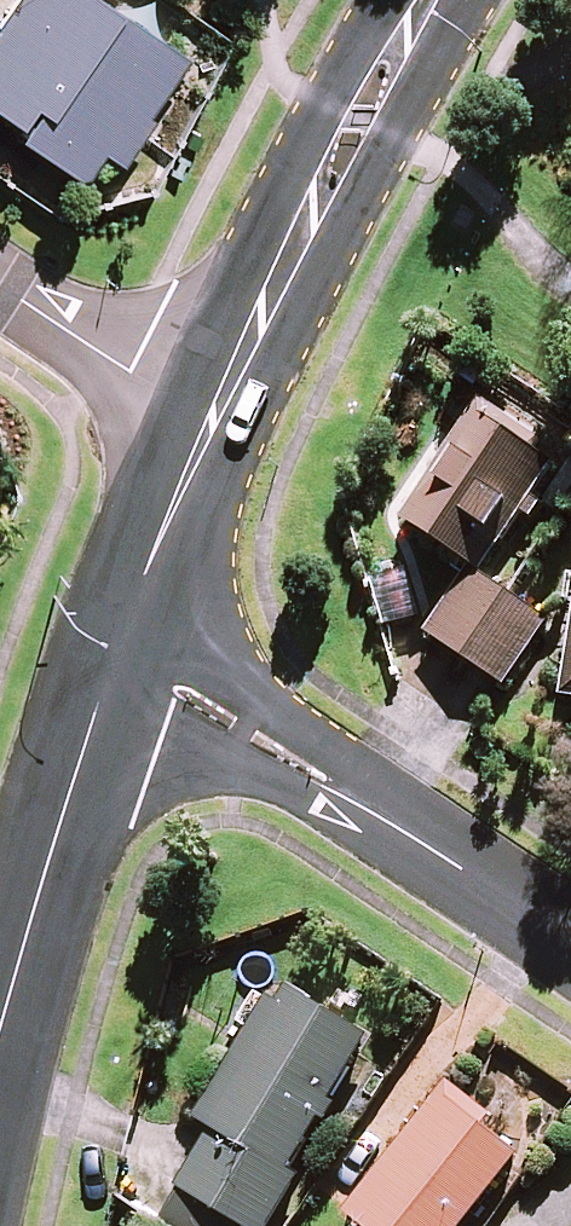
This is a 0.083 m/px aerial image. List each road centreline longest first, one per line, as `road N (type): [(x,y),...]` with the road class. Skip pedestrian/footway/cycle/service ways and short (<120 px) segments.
road 1 (residential): [(117,650),(570,945)]
road 2 (tertiary): [(211,422),(298,235),(434,0)]
road 3 (tertiary): [(0,1037),(117,650)]
road 4 (residential): [(0,285),(211,422)]
road 5 (tertiary): [(117,650),(211,422)]

